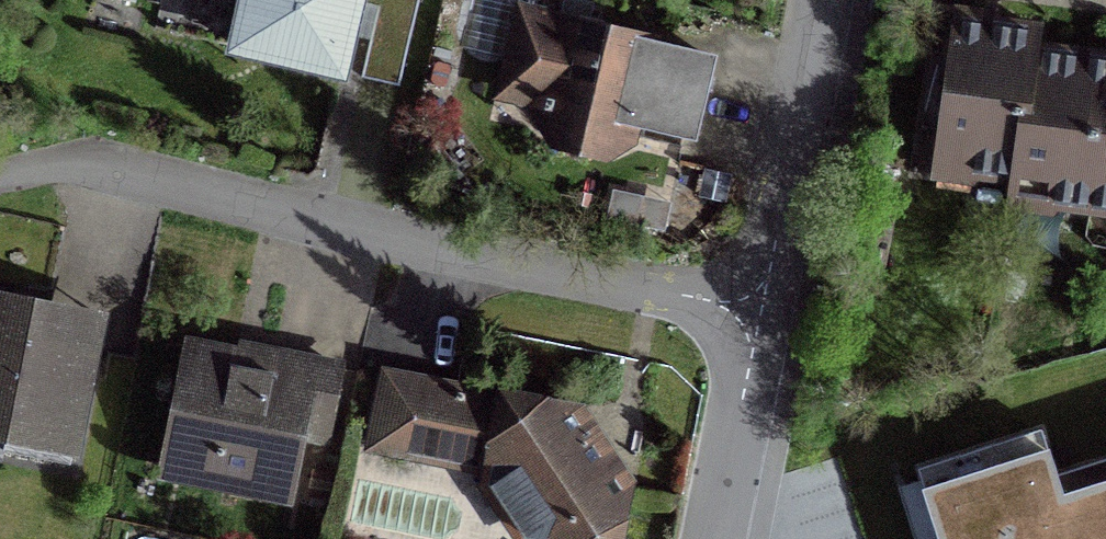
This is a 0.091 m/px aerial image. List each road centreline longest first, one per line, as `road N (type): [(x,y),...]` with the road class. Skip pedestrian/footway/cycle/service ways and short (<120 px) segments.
road 1 (residential): [(760,339),(132,170),(0,174)]
road 2 (residential): [(825,0),(760,339)]
road 3 (residential): [(760,339),(713,538)]

